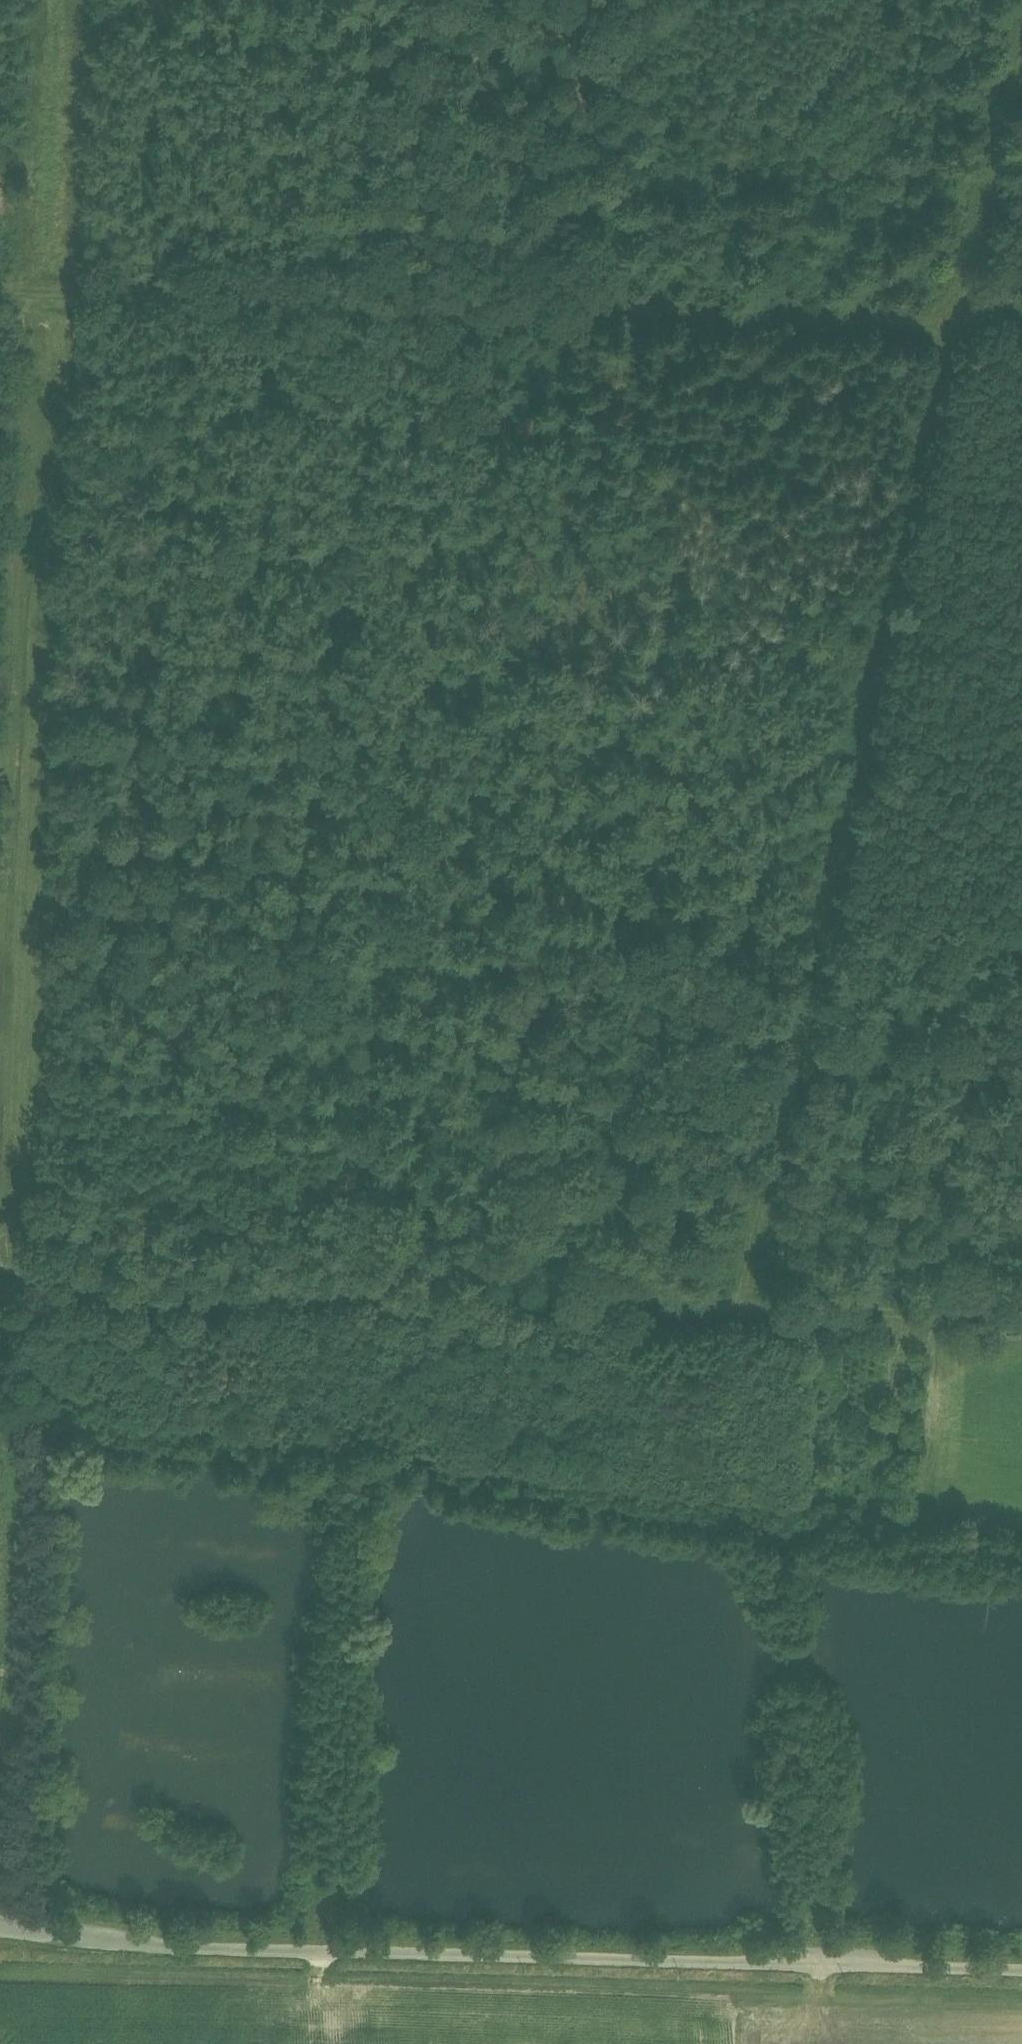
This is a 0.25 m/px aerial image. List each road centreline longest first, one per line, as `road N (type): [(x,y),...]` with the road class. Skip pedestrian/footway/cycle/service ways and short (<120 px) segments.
road 1 (track): [(744,1309),(1021,57)]
road 2 (unclassified): [(1021,1975),(141,1947),(0,1929)]
road 3 (track): [(1021,330),(0,287)]
road 4 (track): [(0,1297),(1021,1315)]

